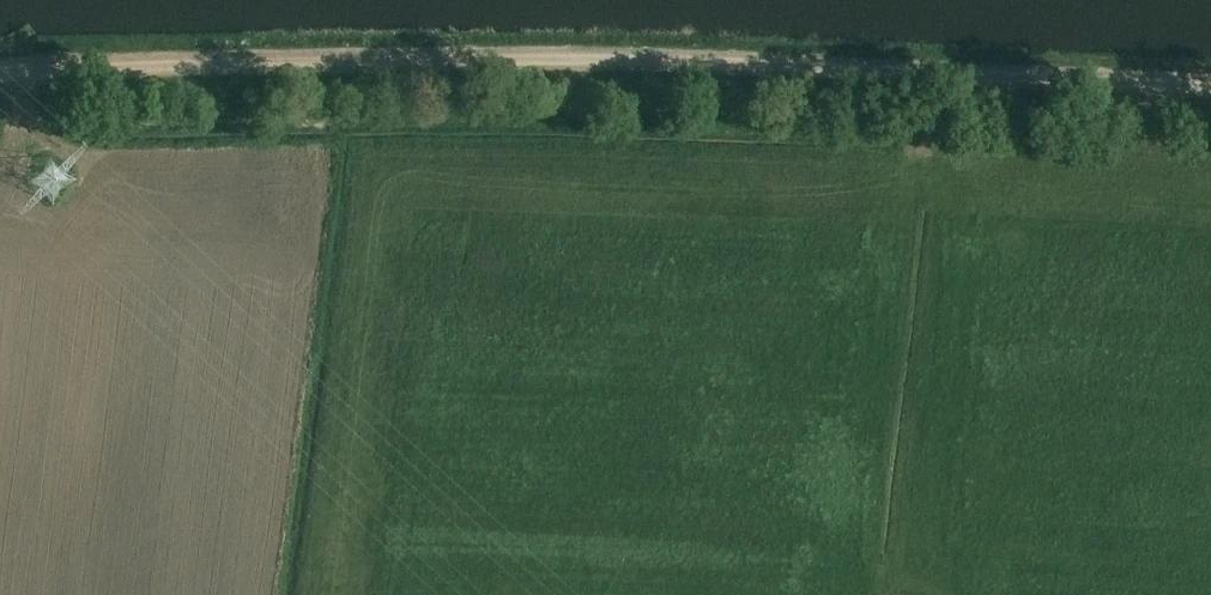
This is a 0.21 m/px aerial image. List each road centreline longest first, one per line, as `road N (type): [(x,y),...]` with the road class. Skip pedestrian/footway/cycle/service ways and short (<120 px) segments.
road 1 (track): [(1210,83),(982,71),(305,60),(0,67)]

